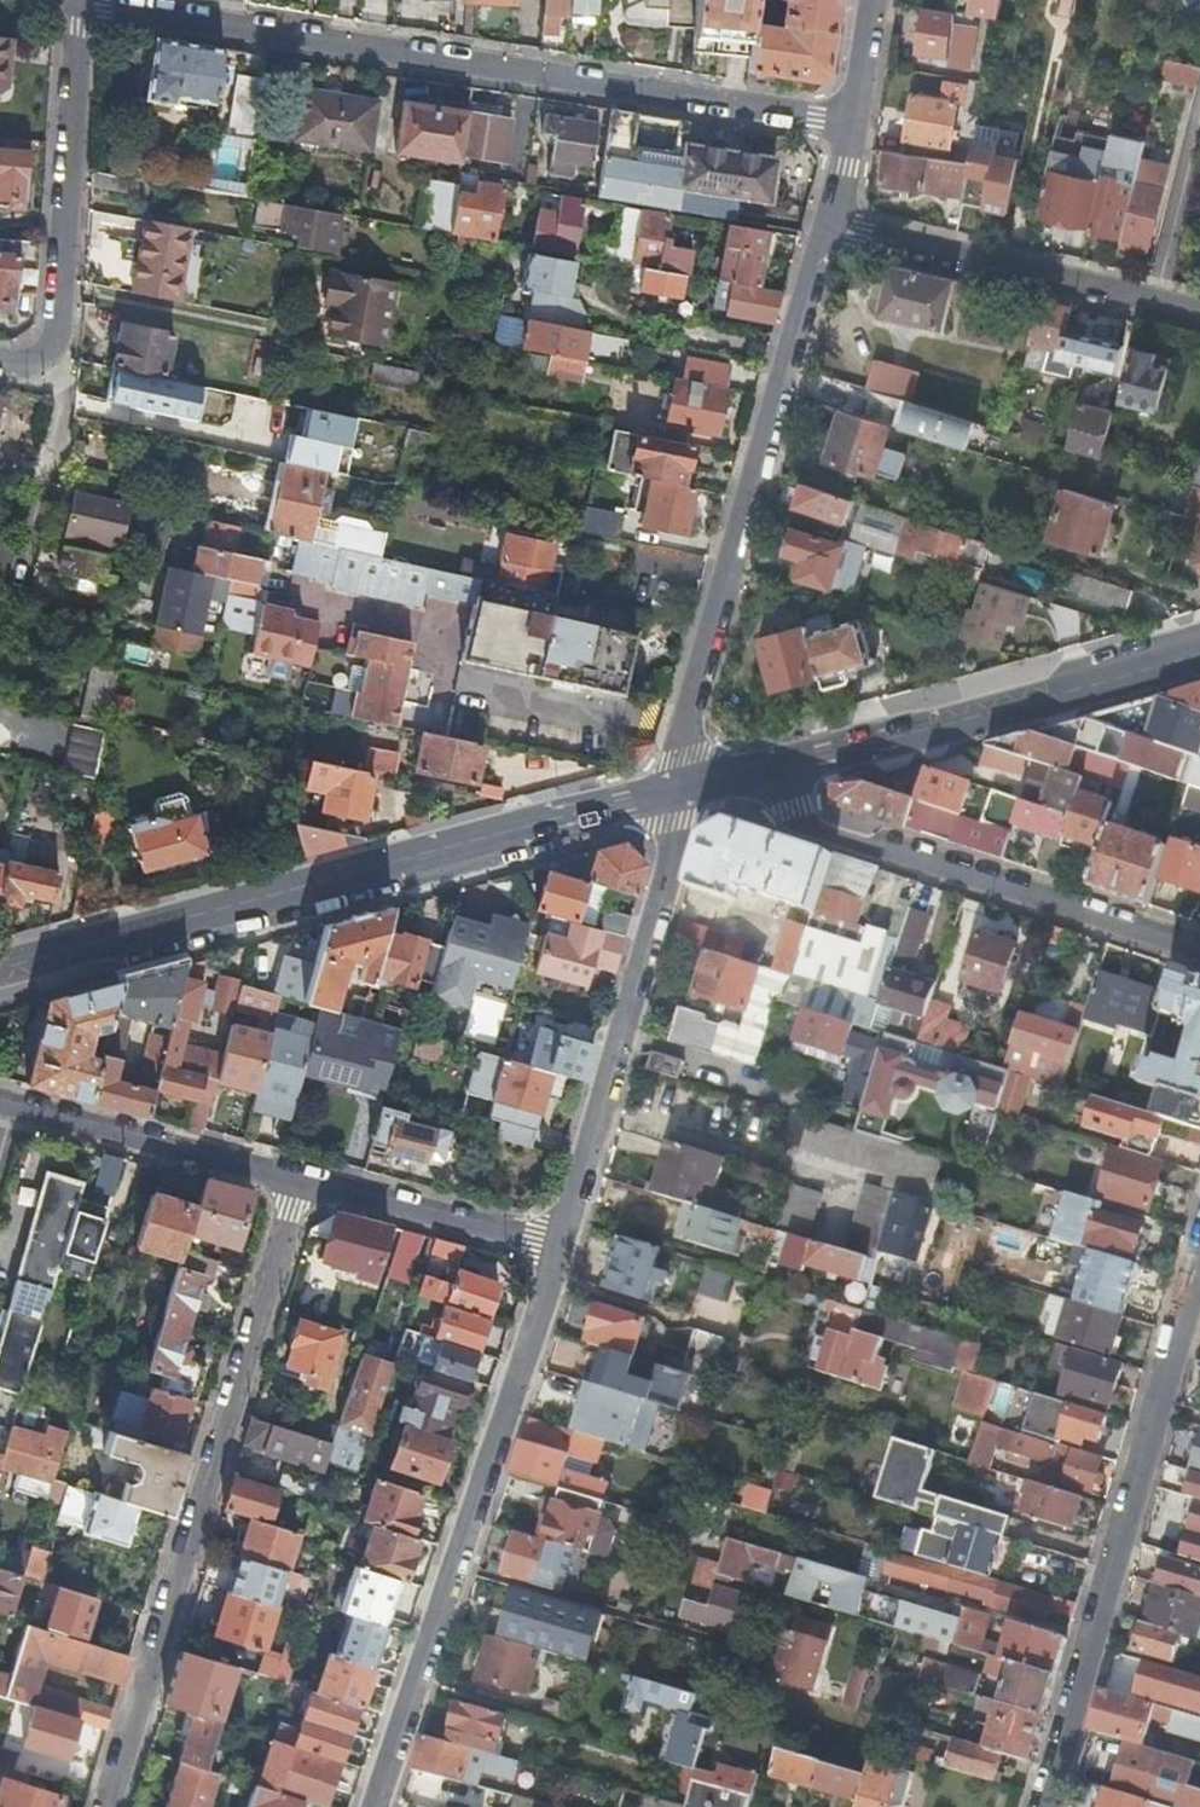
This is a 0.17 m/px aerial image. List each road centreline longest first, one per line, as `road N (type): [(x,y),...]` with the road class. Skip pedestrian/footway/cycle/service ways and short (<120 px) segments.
road 1 (secondary): [(0,969),(681,789)]
road 2 (residential): [(301,1180),(110,1806)]
road 3 (residential): [(851,117),(232,29)]
road 4 (residential): [(372,1806),(555,1248)]
road 5 (residential): [(681,789),(682,726),(828,223)]
road 6 (residential): [(1199,1270),(1048,1806)]
road 7 (residential): [(1199,951),(830,834),(793,810),(768,769)]
road 8 (residential): [(555,1248),(677,838),(681,789)]
road 9 (secondary): [(768,769),(1199,653)]
road 10 (residential): [(78,1),(64,322),(40,357),(0,356)]
road 11 (residential): [(828,223),(1199,310)]
road 12 (residential): [(14,1104),(301,1180)]
road 13 (residential): [(301,1180),(555,1248)]
road 14 (residential): [(232,29),(78,1)]

